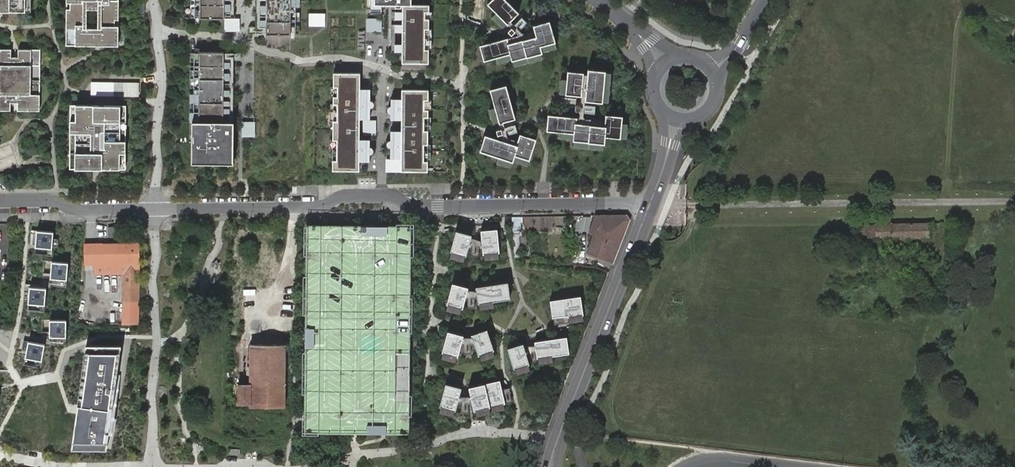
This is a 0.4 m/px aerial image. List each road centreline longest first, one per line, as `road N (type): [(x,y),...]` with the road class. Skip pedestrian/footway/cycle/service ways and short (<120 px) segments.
road 1 (residential): [(154,211),(320,207),(340,198),(396,197),(418,207),(651,205)]
road 2 (residential): [(462,85),(340,58),(298,61),(234,40),(156,29)]
road 3 (residential): [(152,466),(154,211)]
road 4 (tertiary): [(557,441),(651,205)]
road 5 (residential): [(557,441),(486,430),(308,466)]
road 6 (residential): [(156,29),(163,82),(154,211)]
road 7 (residential): [(0,202),(154,211)]

